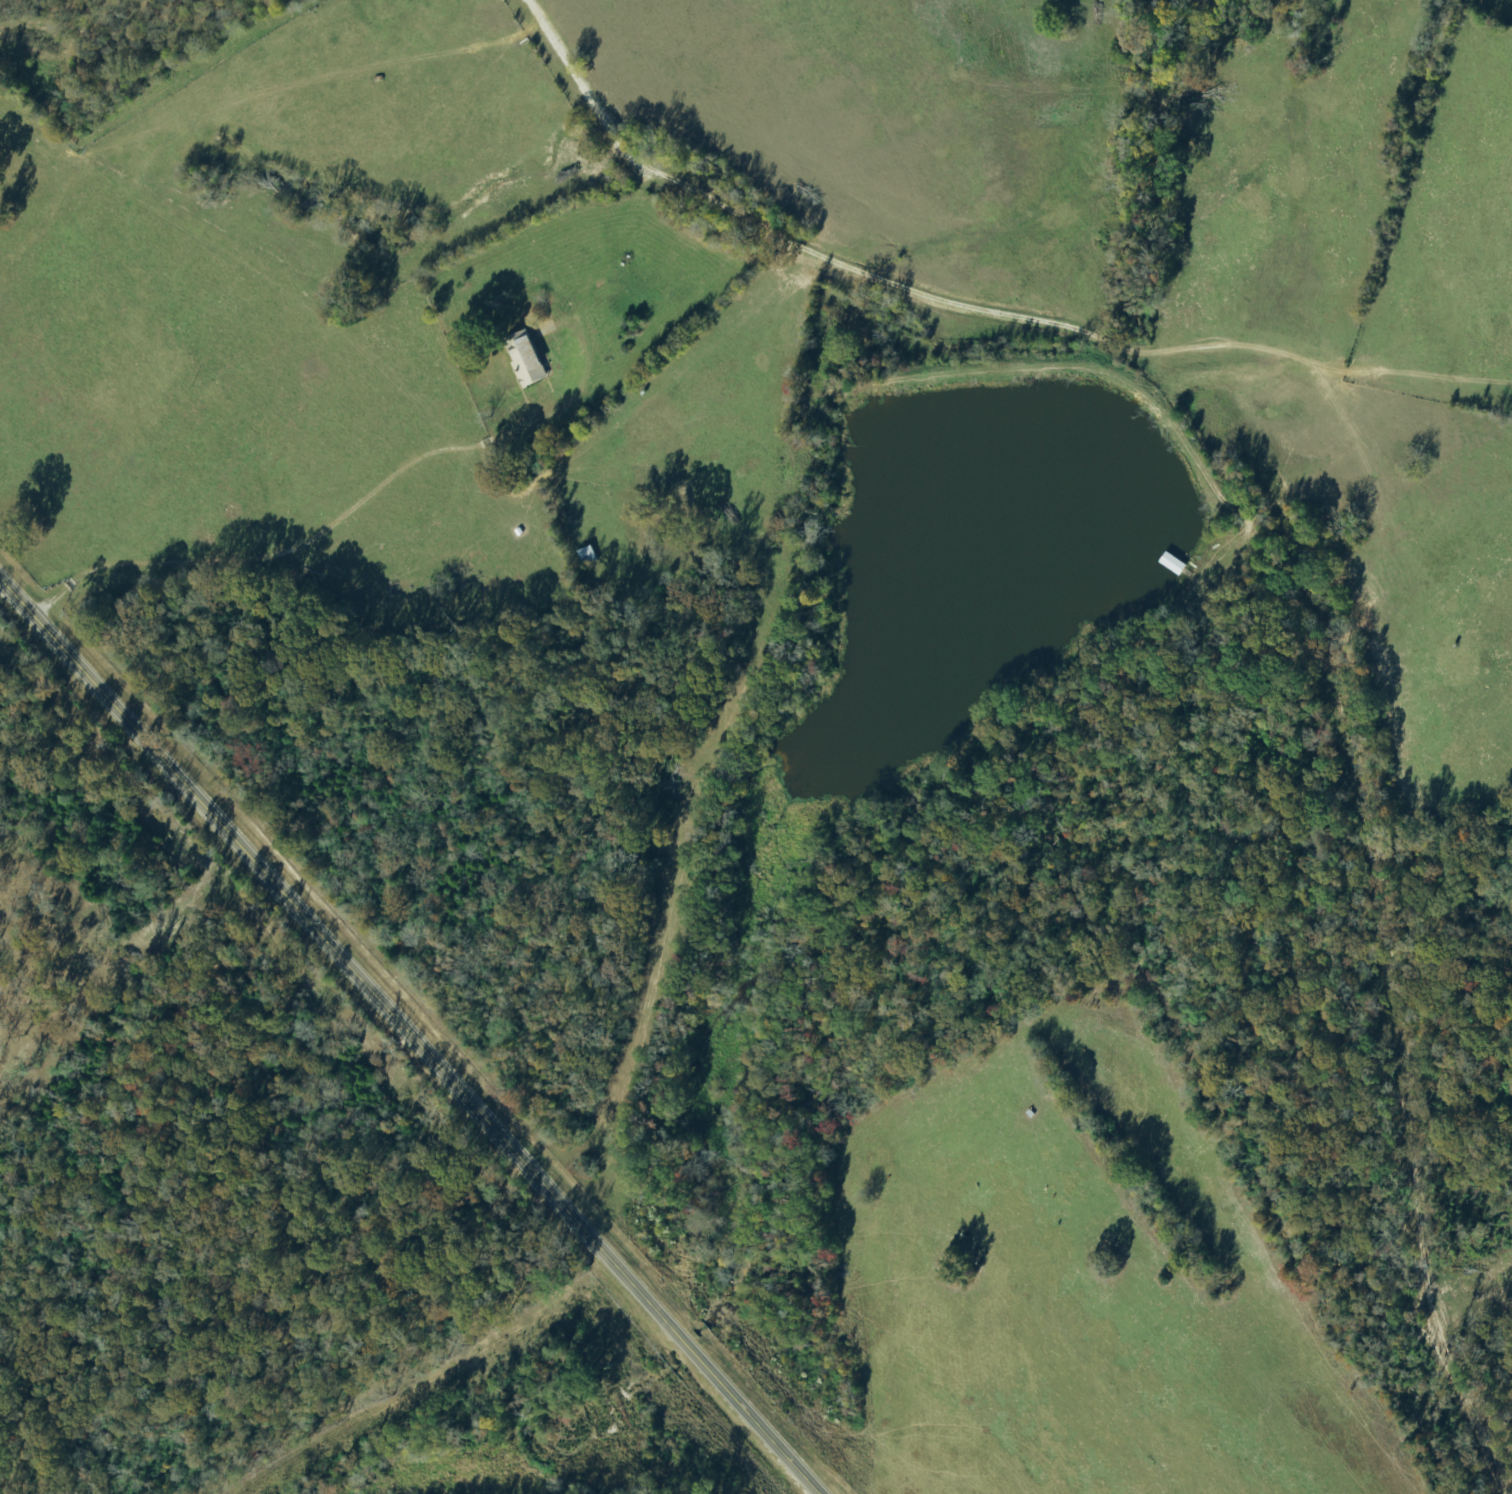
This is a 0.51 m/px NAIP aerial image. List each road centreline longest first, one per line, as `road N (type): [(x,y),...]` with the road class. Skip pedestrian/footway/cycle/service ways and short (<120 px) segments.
road 1 (secondary): [(0,580),(821,1493)]

